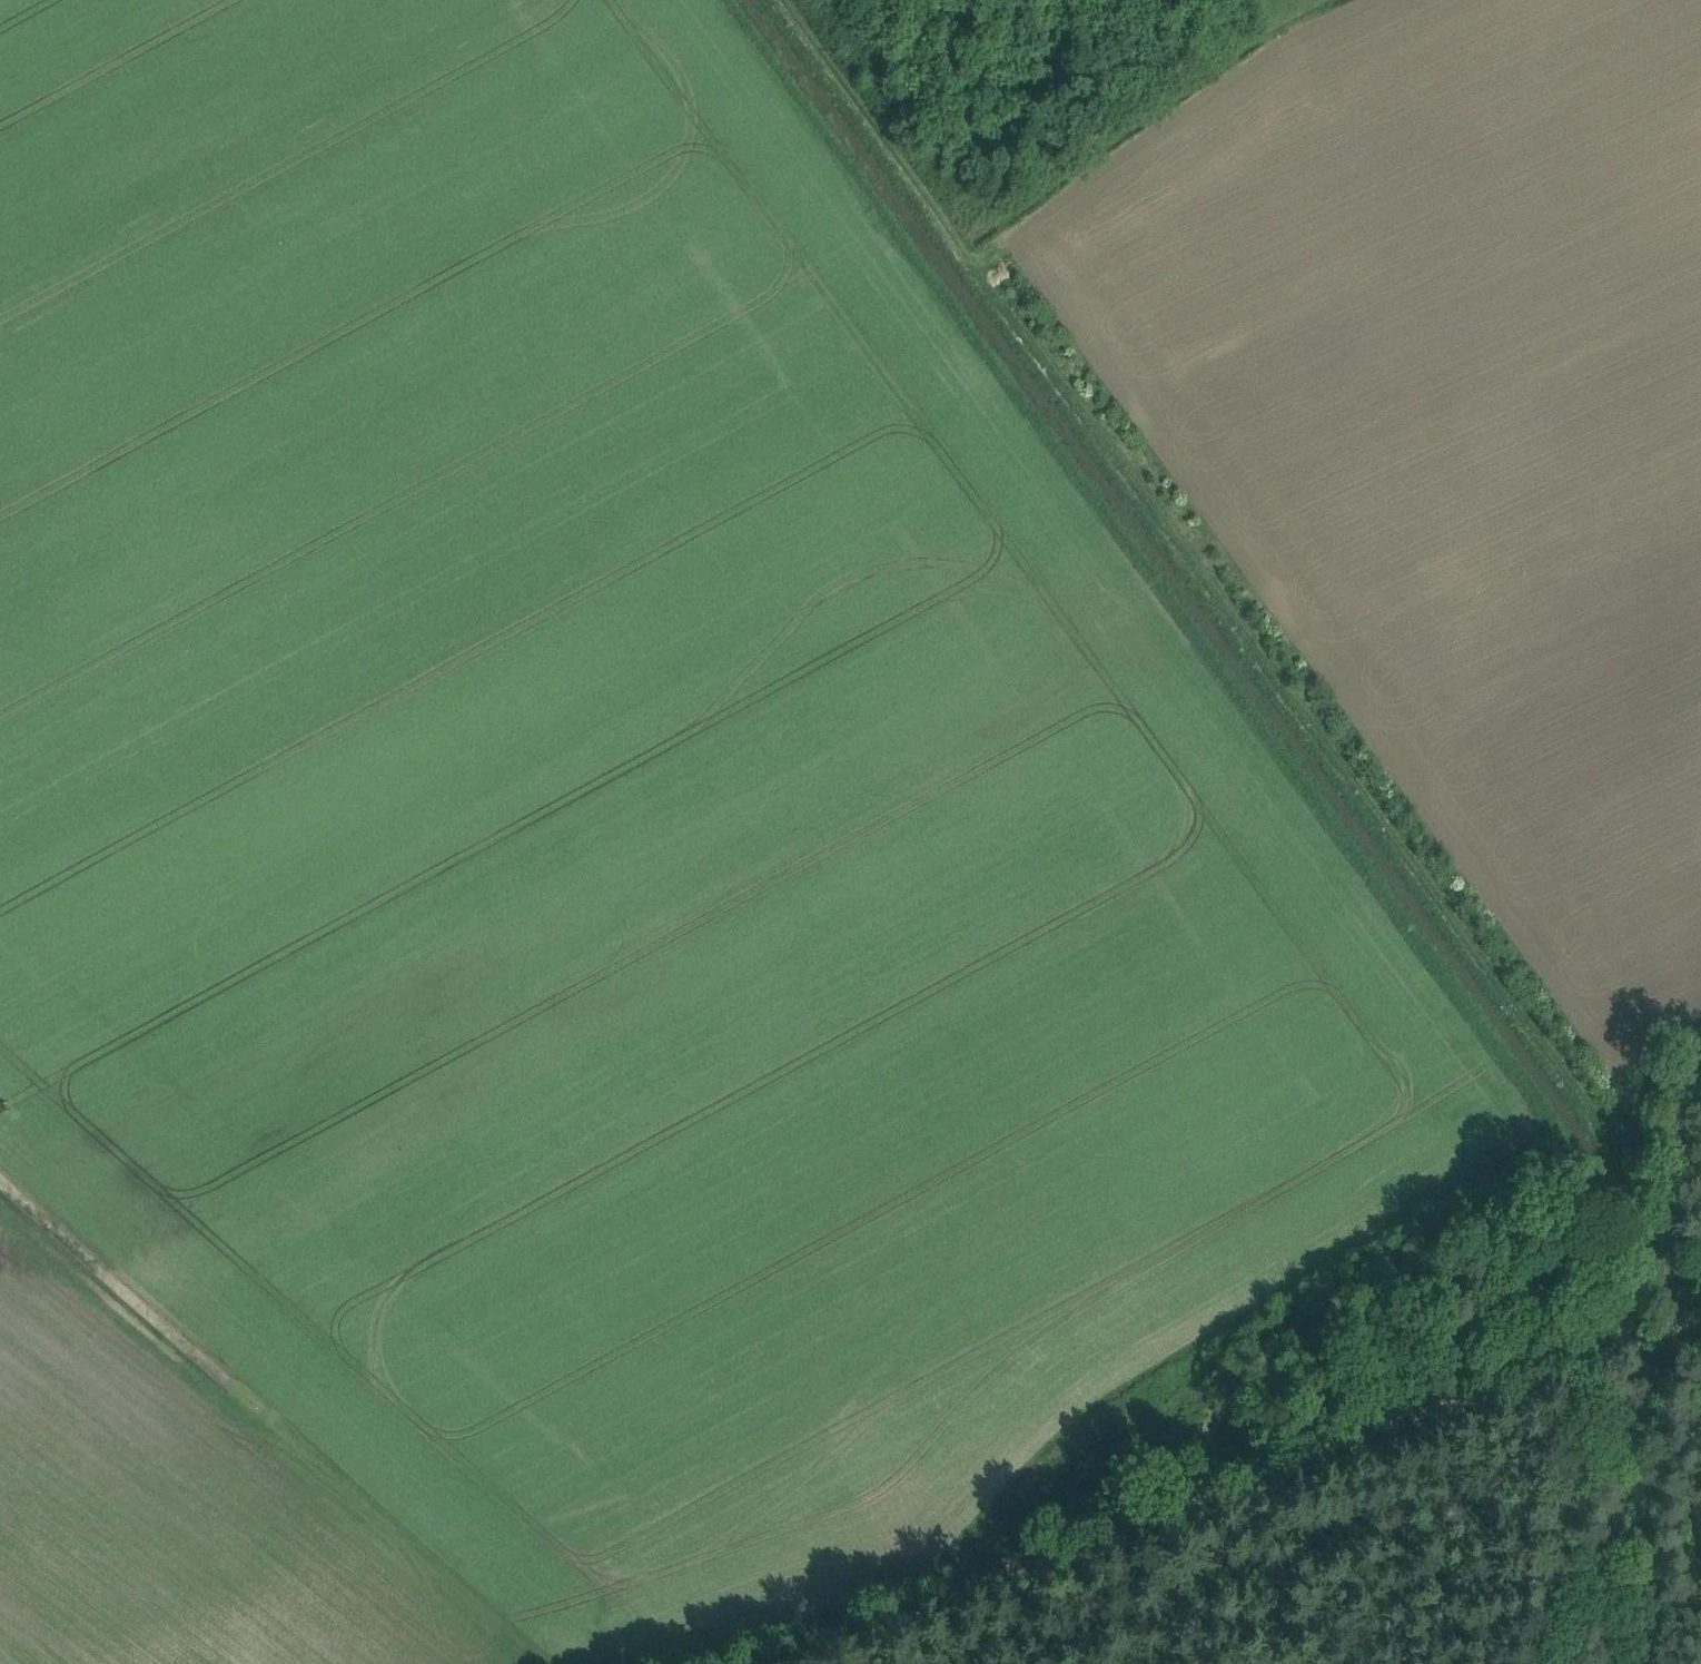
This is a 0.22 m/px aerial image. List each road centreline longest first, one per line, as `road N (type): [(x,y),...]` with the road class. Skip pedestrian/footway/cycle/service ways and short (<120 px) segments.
road 1 (track): [(1665,1318),(1675,1275),(1659,1219),(1614,1145),(772,0)]
road 2 (track): [(727,1663),(1602,1349)]
road 3 (unclassified): [(0,1187),(236,1398)]

